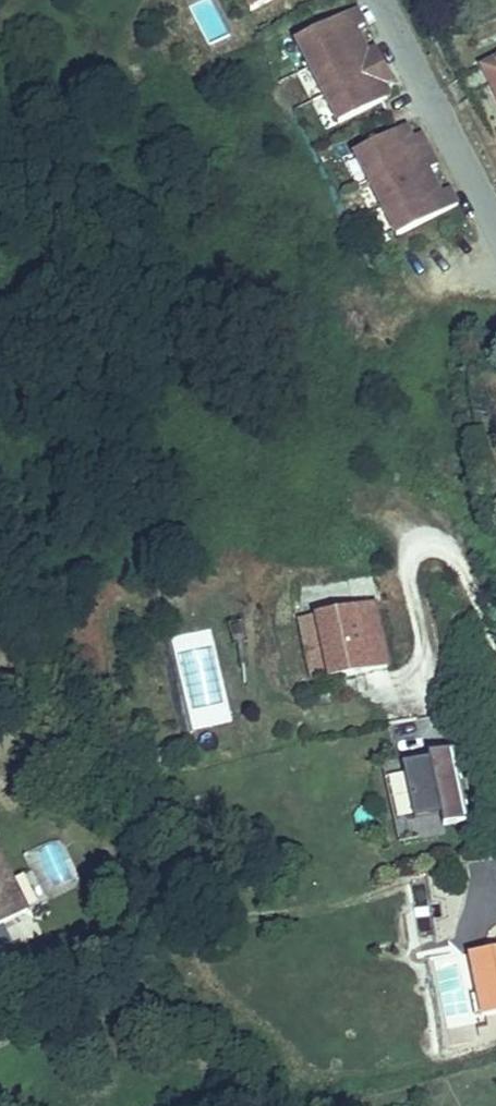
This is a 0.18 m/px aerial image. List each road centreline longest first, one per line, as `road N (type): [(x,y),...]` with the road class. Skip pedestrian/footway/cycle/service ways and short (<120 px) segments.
road 1 (residential): [(385,0),(495,215)]

